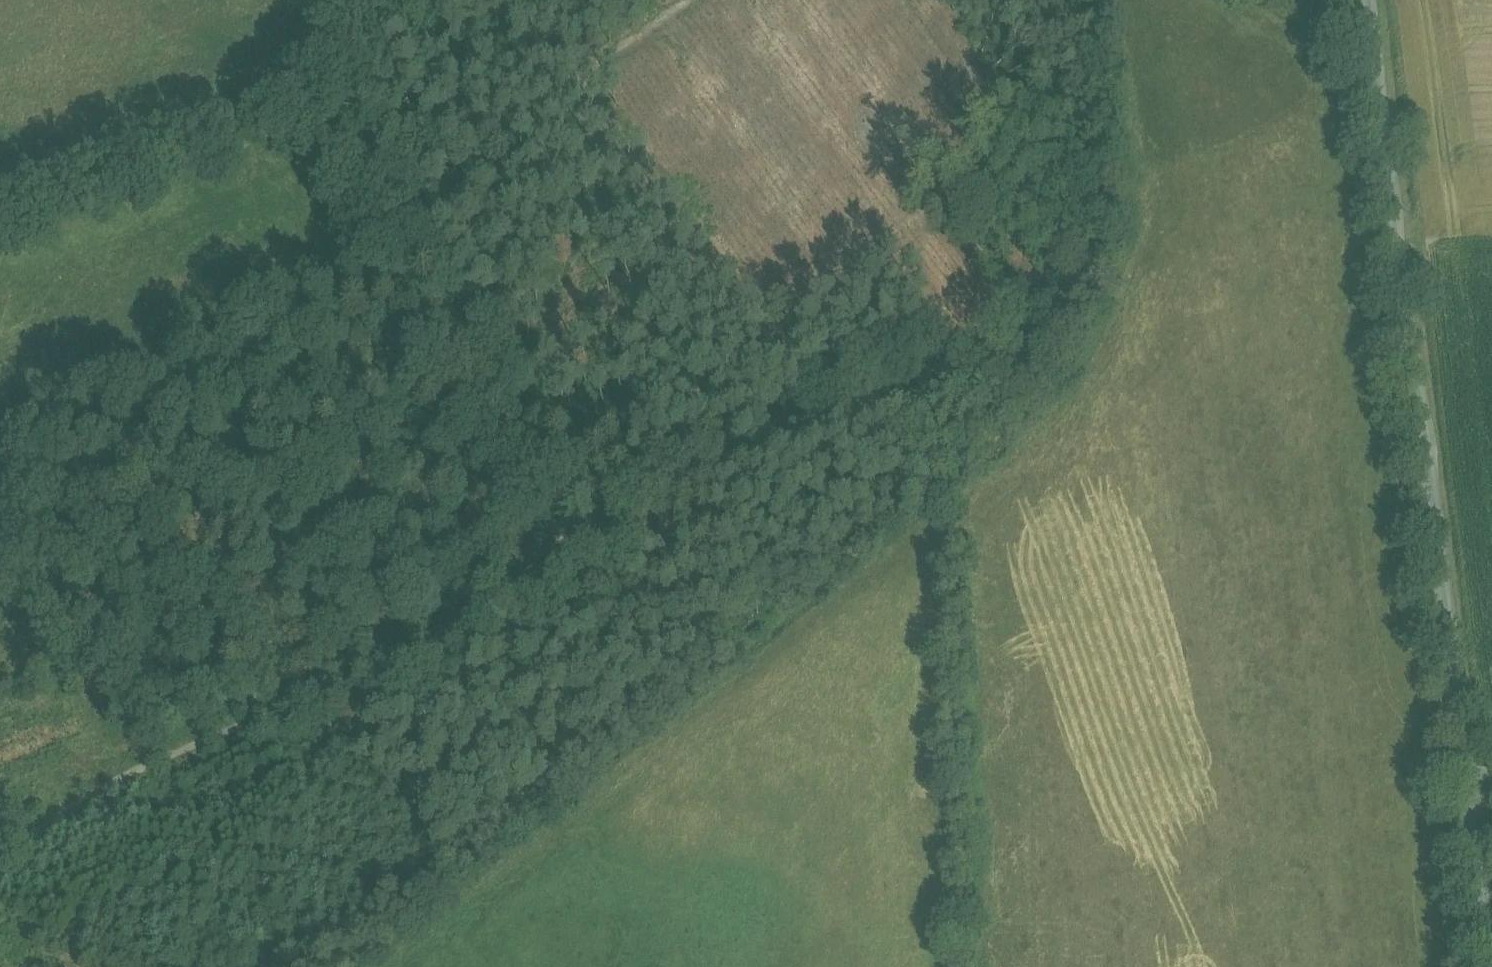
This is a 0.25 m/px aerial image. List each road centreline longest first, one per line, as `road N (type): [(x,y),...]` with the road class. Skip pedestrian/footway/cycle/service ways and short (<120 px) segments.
road 1 (track): [(1368,0),(1462,781)]
road 2 (unclassified): [(1487,966),(1462,781),(1491,777)]

